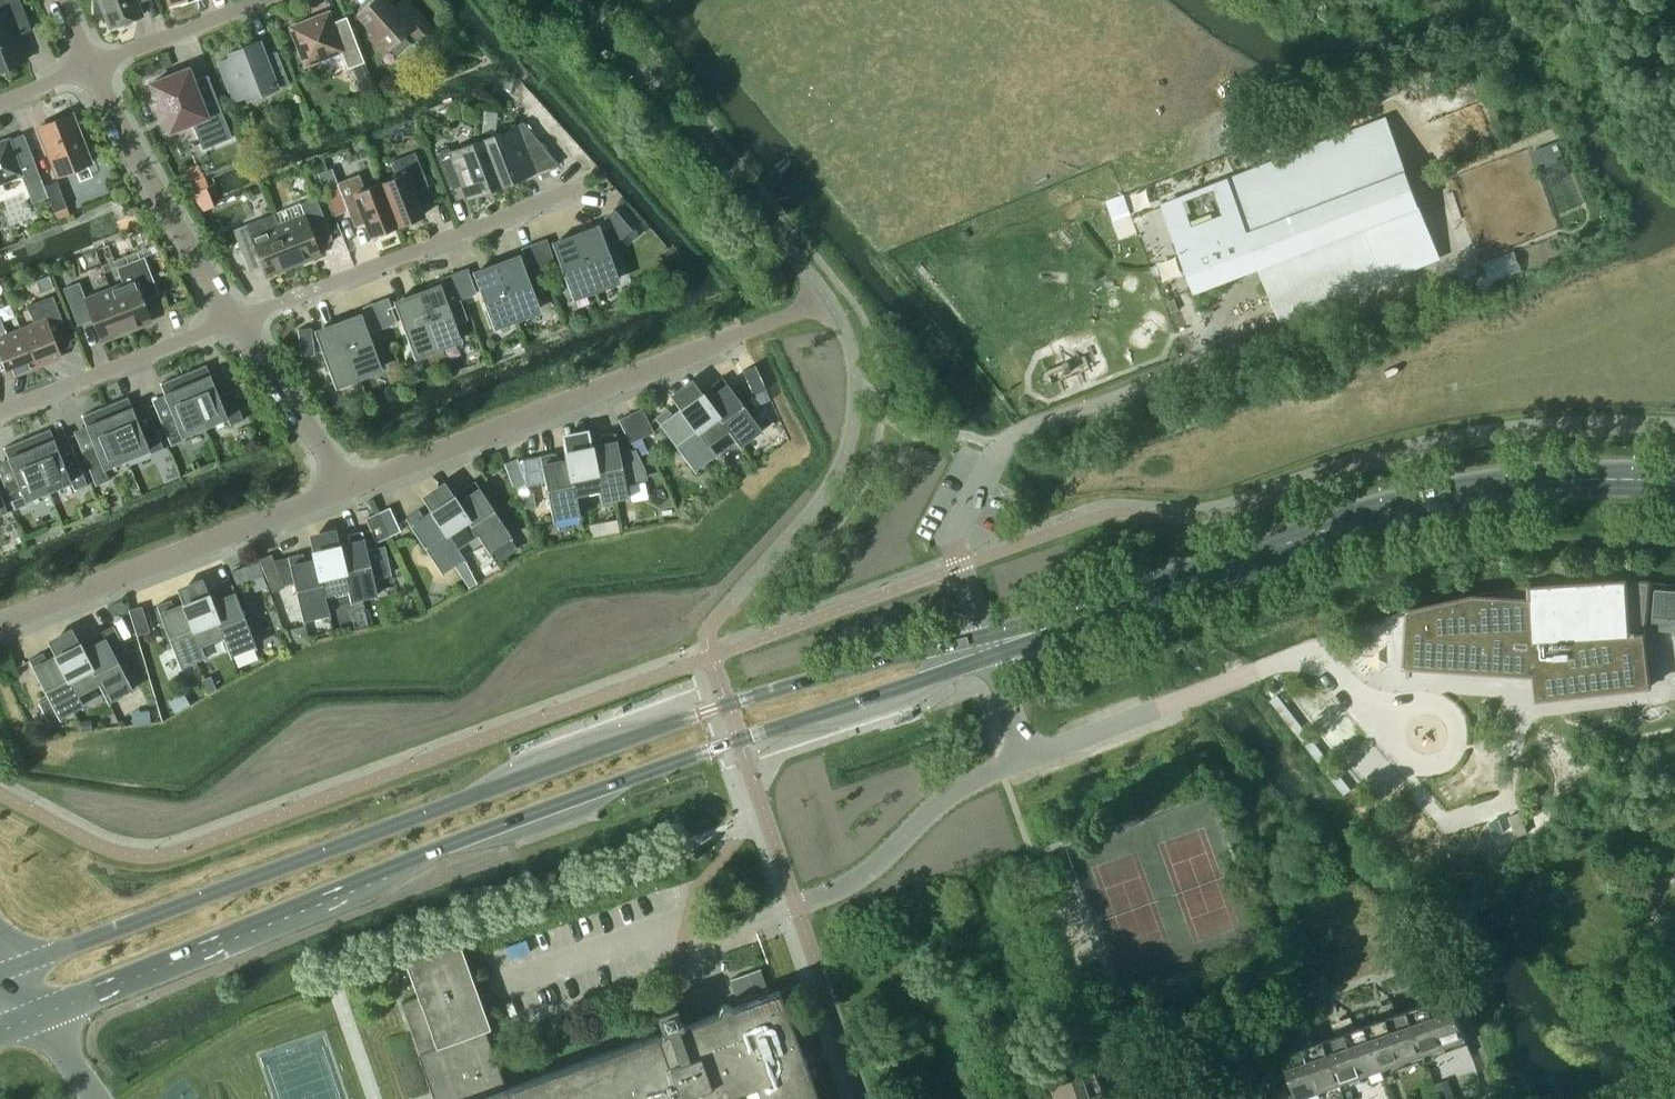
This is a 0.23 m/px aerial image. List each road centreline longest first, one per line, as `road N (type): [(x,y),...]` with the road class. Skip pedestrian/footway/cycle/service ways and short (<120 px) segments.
road 1 (secondary): [(990,646),(919,652),(705,712),(11,968)]
road 2 (secondary): [(25,1013),(452,842),(934,675),(990,646)]
road 3 (secondary): [(990,646),(1433,497),(1545,479),(1674,479)]
road 4 (residential): [(348,487),(744,332)]
road 5 (residential): [(234,320),(588,183)]
road 6 (residential): [(0,622),(348,487)]
road 7 (residential): [(234,320),(88,67)]
road 8 (residential): [(0,413),(234,320)]
road 9 (residential): [(348,487),(234,320)]
road 10 (residential): [(88,67),(263,0)]

